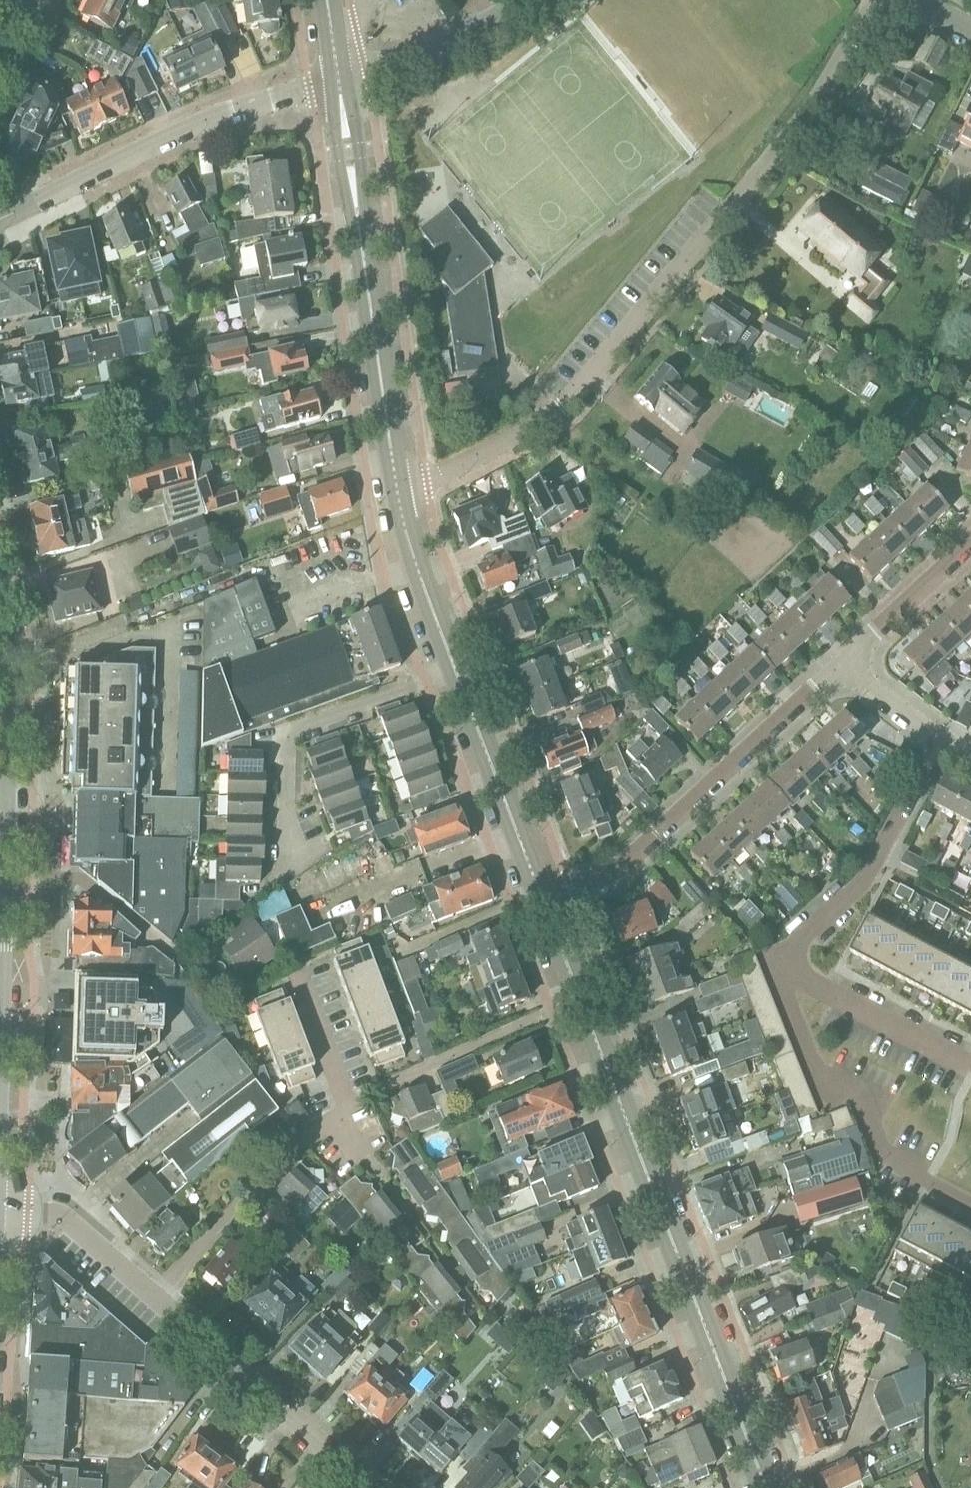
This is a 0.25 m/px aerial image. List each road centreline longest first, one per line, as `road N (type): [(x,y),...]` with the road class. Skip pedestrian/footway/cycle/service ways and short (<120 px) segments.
road 1 (residential): [(877,0),(806,113),(582,388),(562,409),(398,494)]
road 2 (secondary): [(766,1487),(581,1003)]
road 3 (secondary): [(398,494),(338,80)]
road 4 (residential): [(541,900),(613,869),(838,664)]
road 5 (residential): [(0,220),(213,116),(338,80)]
road 6 (residential): [(292,879),(284,737),(455,670)]
road 7 (residential): [(784,968),(783,988),(815,1073),(860,1096),(882,1152),(970,1204)]
road 8 (residential): [(356,1487),(155,1293)]
road 9 (residential): [(784,968),(800,940),(862,883),(934,744)]
road 10 (residential): [(348,1103),(581,1003)]
road 11 (residential): [(155,1293),(332,1115)]
road 12 (residential): [(332,1115),(485,1311)]
road 13 (secondary): [(541,900),(455,670)]
road 14 (residential): [(970,1059),(784,968)]
road 15 (residential): [(181,958),(76,875),(5,873)]
road 16 (residential): [(338,80),(460,35),(517,0)]
road 17 (secondary): [(455,670),(398,494)]
road 18 (residential): [(155,1293),(65,1219),(0,1208)]
road 19 (residential): [(838,664),(970,544)]
road 20 (residential): [(300,972),(348,1103)]
road 21 (tertiary): [(4,818),(0,688)]
road 22 (residential): [(934,744),(838,664)]

